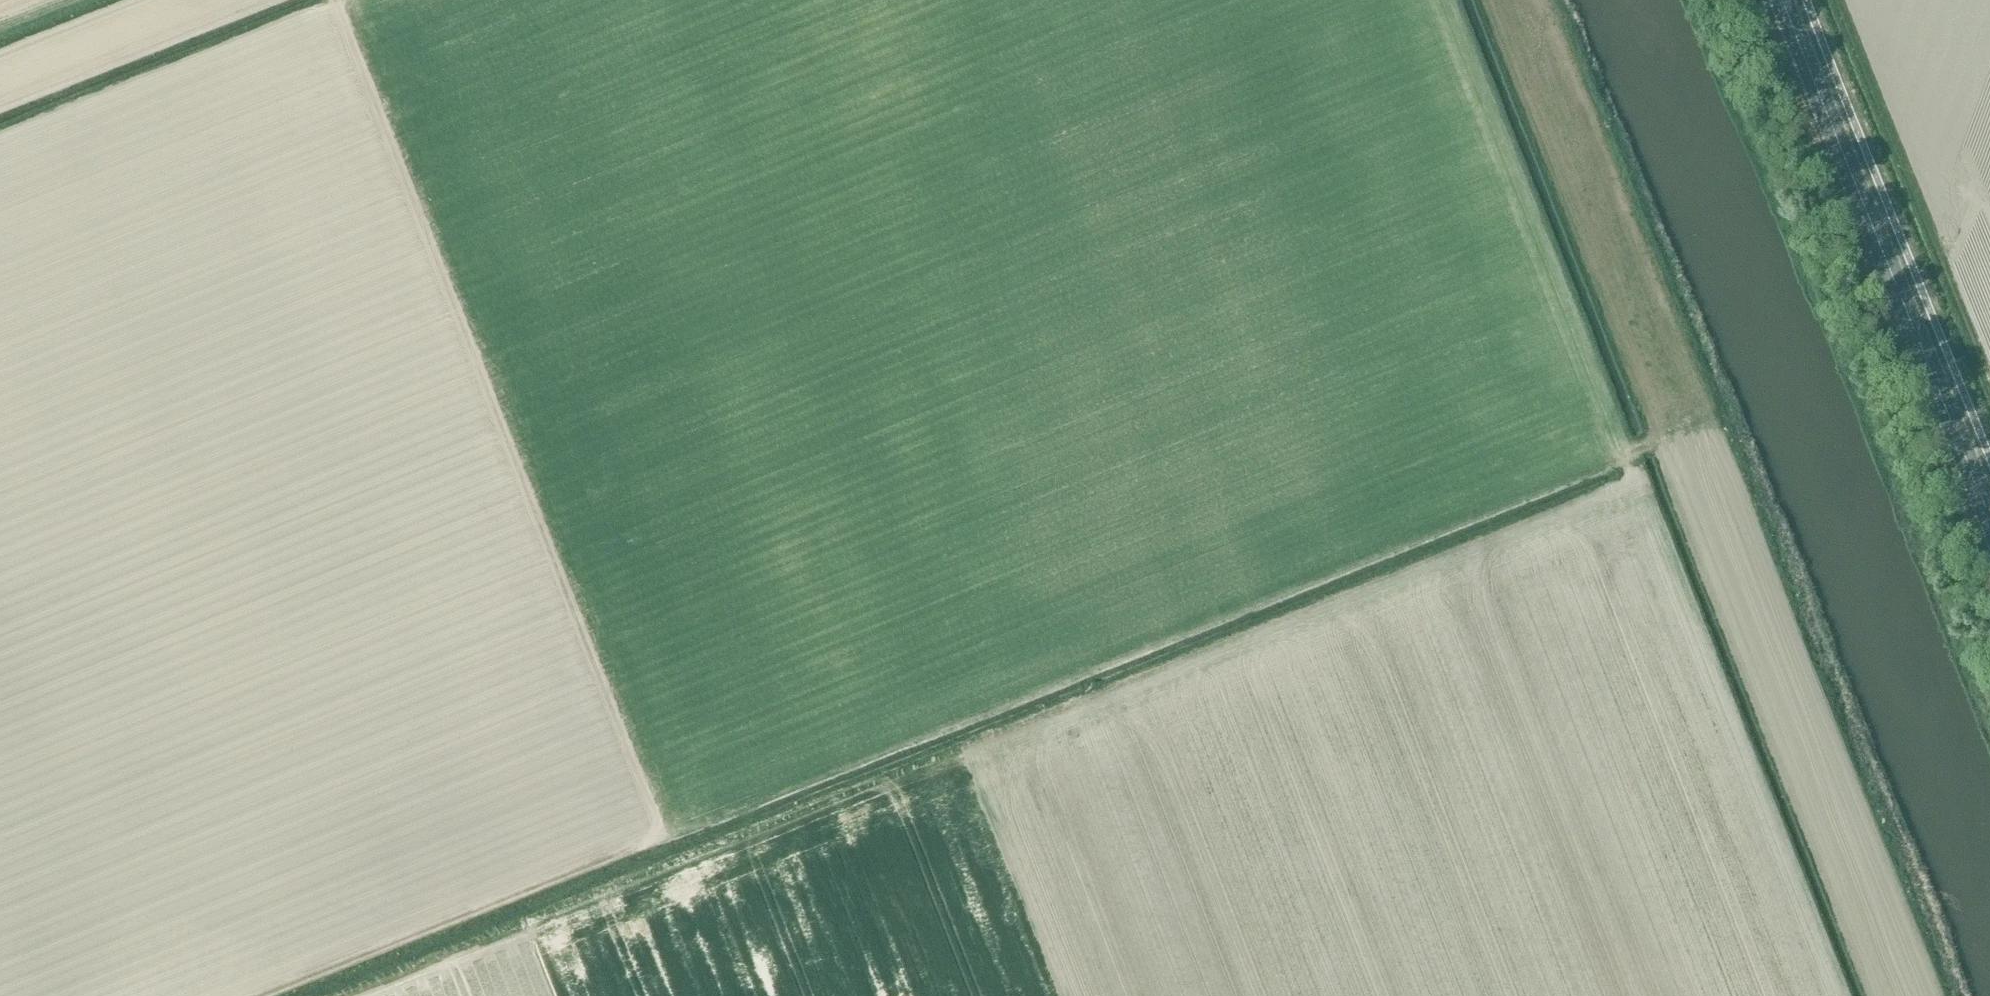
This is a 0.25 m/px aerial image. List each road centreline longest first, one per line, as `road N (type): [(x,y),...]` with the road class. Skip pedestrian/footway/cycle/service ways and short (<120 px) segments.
road 1 (secondary): [(1989,523),(1781,0)]

